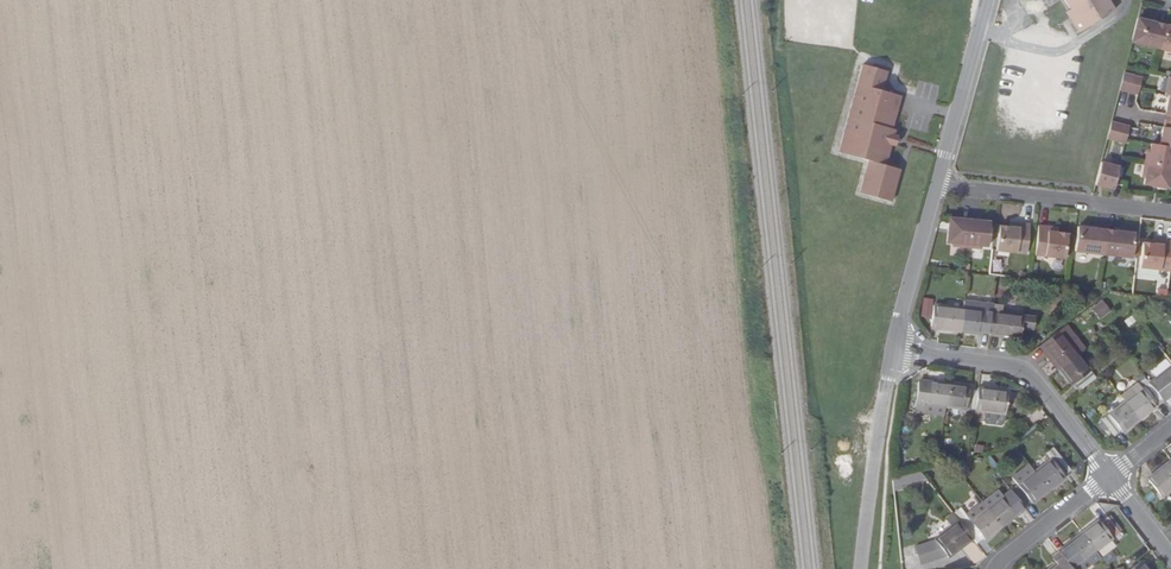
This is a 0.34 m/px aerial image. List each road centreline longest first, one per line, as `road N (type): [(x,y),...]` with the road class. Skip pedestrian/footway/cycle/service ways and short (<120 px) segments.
road 1 (residential): [(1110,476),(1022,369),(893,352)]
road 2 (residential): [(1170,211),(937,185)]
road 3 (residential): [(893,352),(861,568)]
road 4 (residential): [(987,0),(937,185)]
road 5 (residential): [(937,185),(893,352)]
road 6 (residential): [(995,568),(1110,476)]

